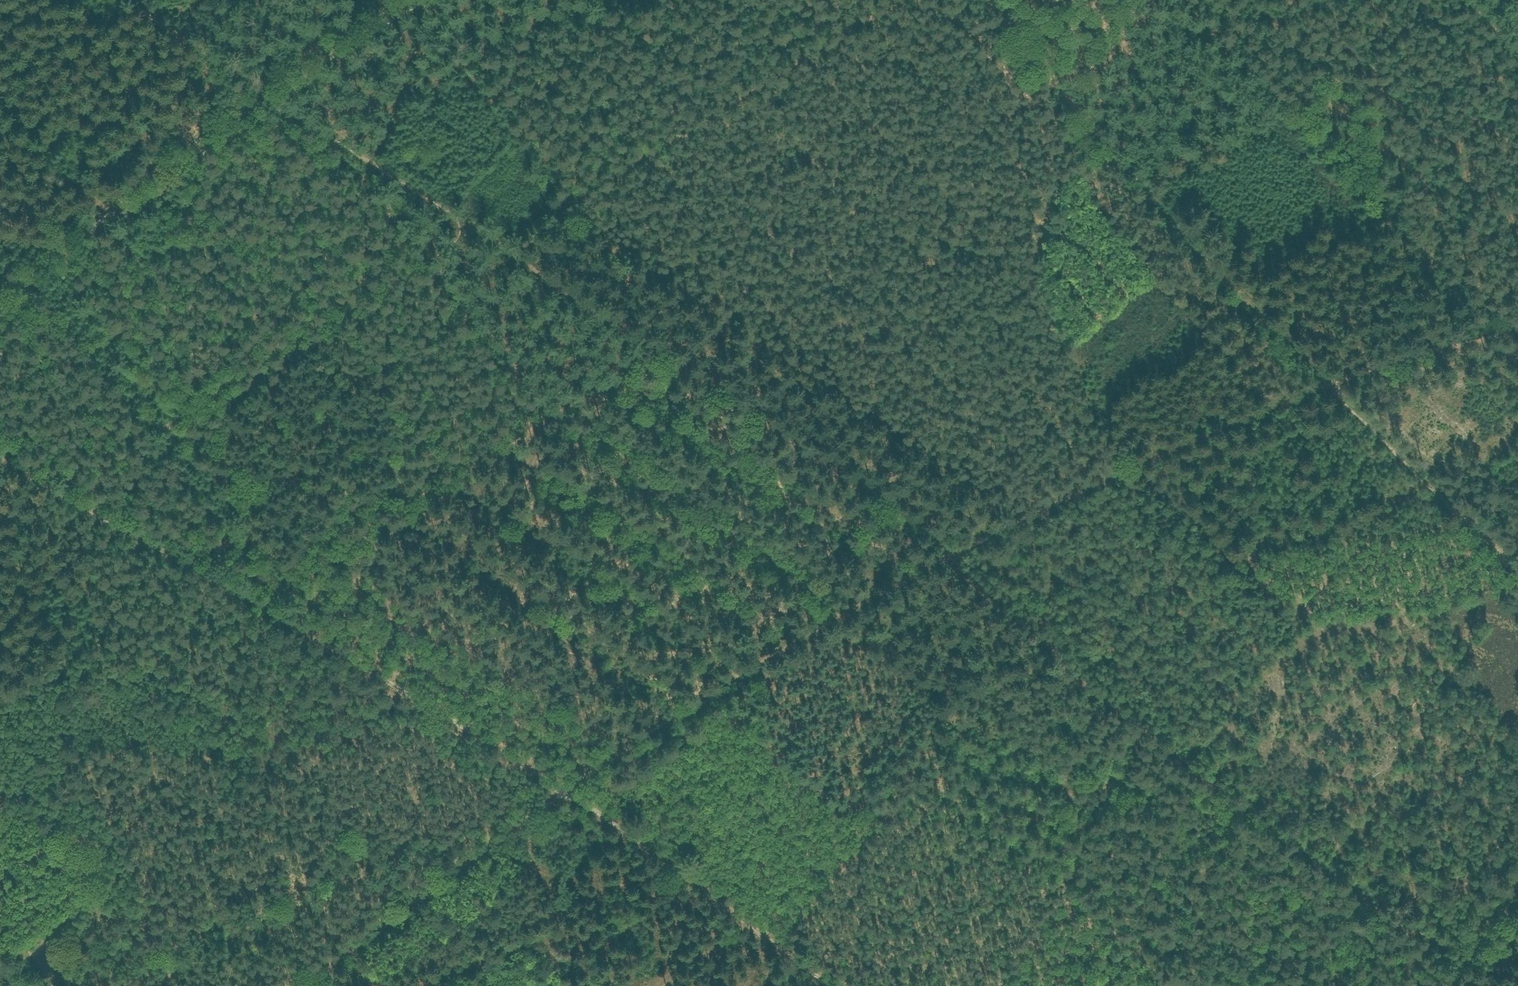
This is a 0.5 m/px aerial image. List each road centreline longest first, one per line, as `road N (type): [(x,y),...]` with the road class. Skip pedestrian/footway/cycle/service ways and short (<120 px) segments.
road 1 (track): [(84,500),(109,462),(414,269),(455,237),(461,222),(145,0)]
road 2 (track): [(590,189),(598,209),(651,262),(660,289),(655,313),(611,386),(575,410),(620,458),(817,580),(851,612)]
road 3 (track): [(84,500),(331,642),(565,791)]
road 4 (track): [(851,612),(1119,472),(1270,403),(1328,386)]
road 5 (track): [(1328,386),(1180,230),(993,0)]
road 6 (track): [(383,0),(303,55),(0,301)]
road 7 (track): [(851,612),(565,791)]
road 8 (track): [(304,985),(565,791)]
road 9 (track): [(820,983),(565,791)]
road 10 (track): [(1328,386),(1517,573)]
road 11 (track): [(1517,324),(1328,386)]

